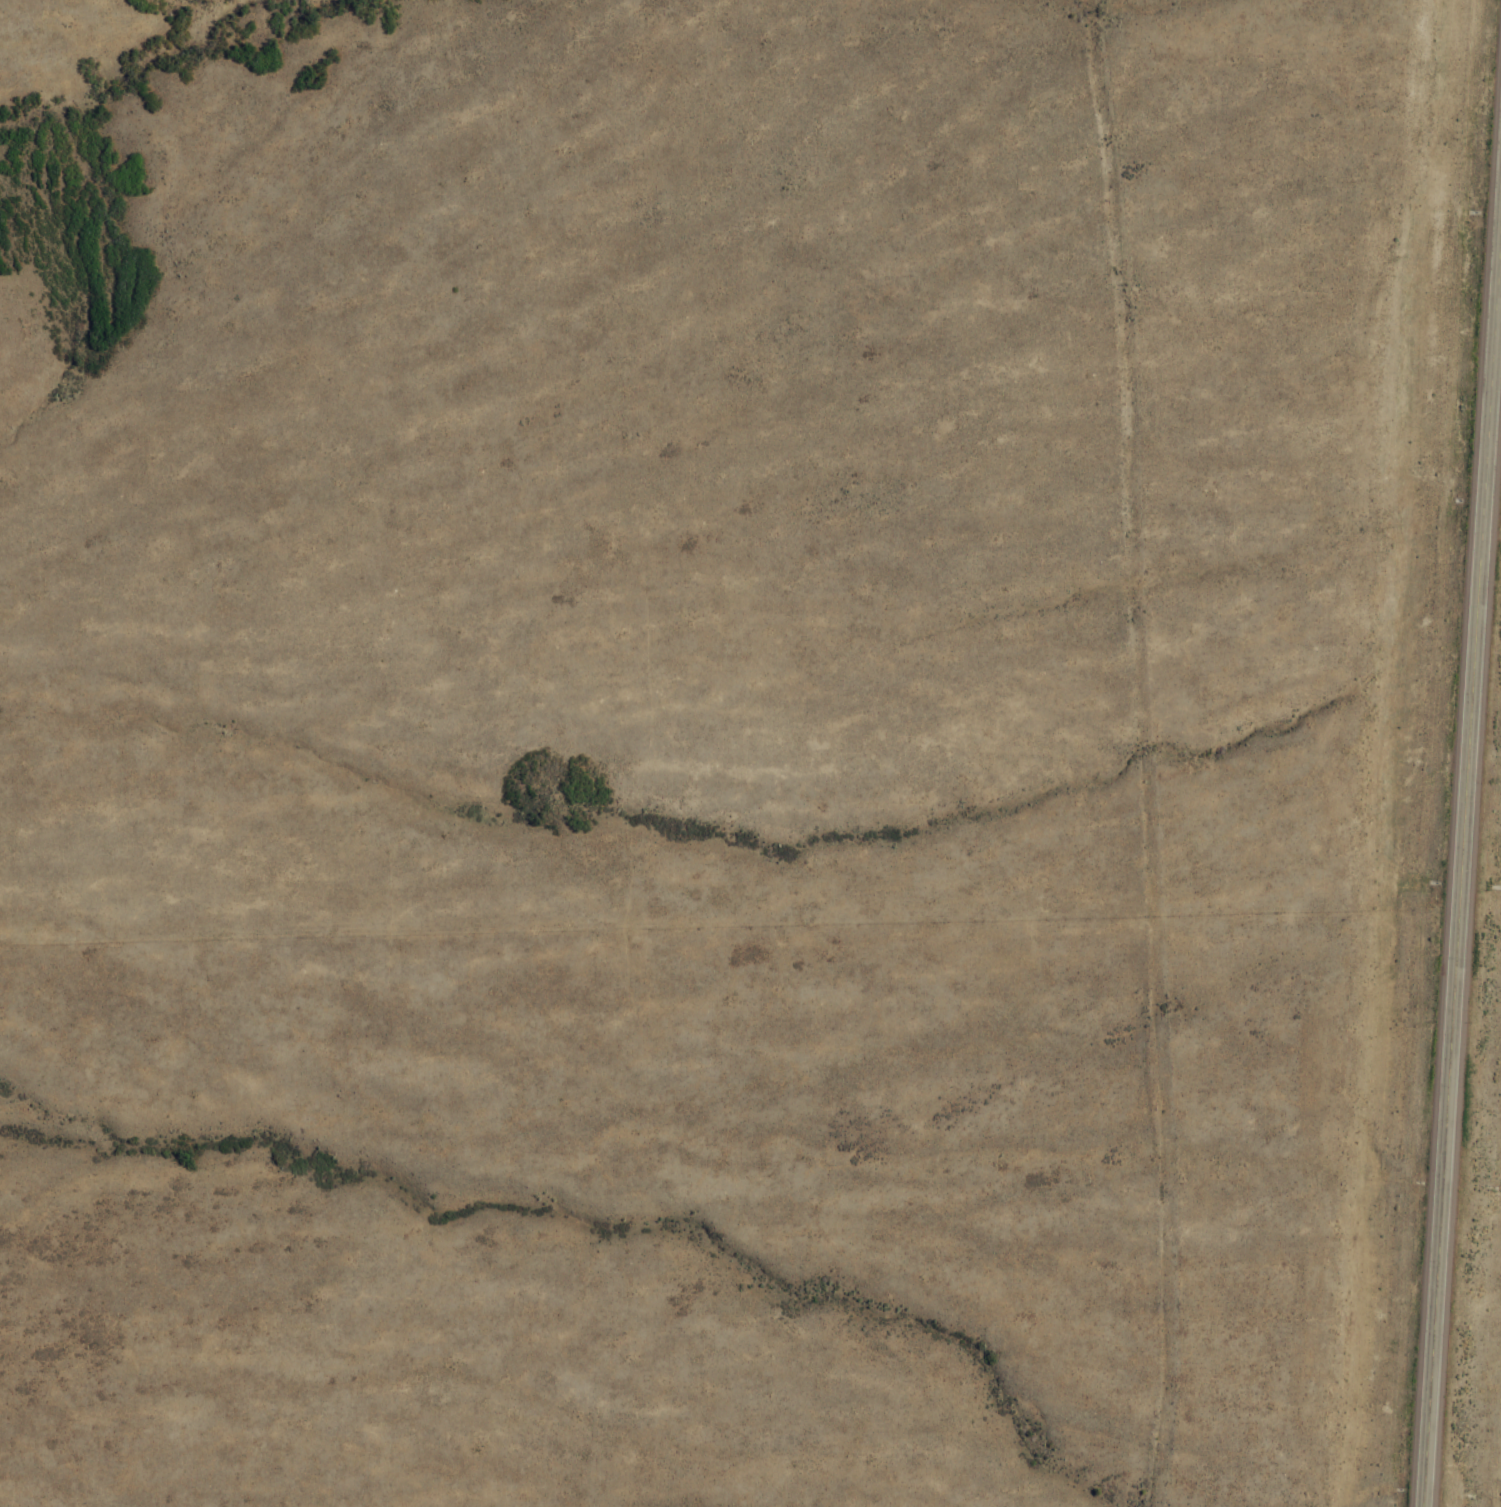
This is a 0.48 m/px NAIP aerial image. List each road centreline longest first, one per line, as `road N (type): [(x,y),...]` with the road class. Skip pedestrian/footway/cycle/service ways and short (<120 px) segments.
road 1 (trunk): [(1500,246),(1423,1506)]

